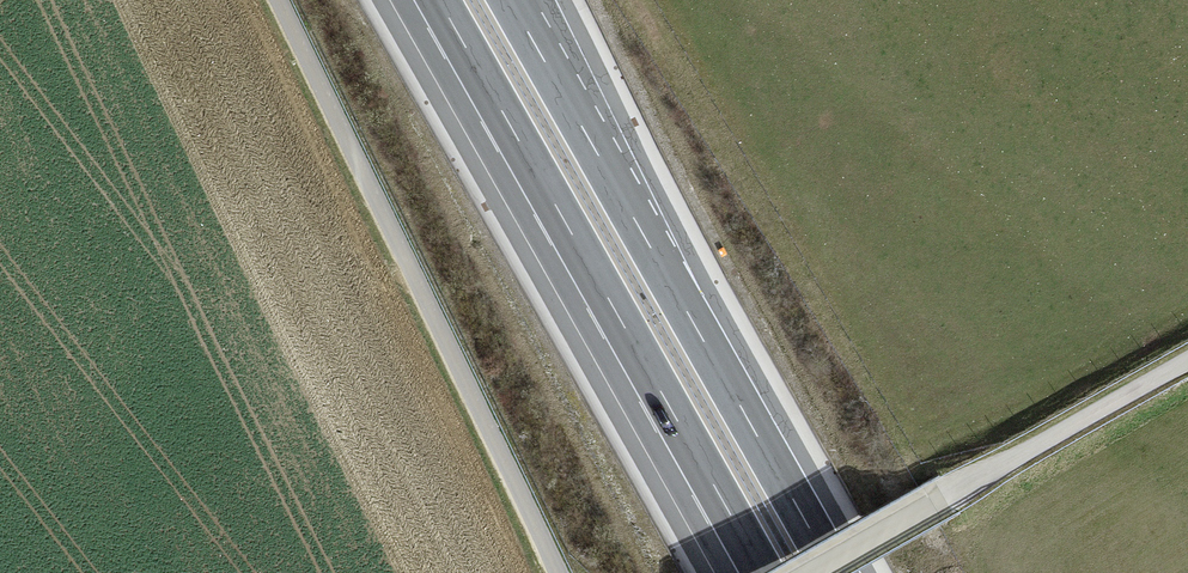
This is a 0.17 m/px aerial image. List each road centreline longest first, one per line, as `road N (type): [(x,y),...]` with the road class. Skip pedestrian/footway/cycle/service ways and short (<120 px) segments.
road 1 (motorway): [(836,572),(509,0)]
road 2 (motorway): [(438,0),(763,572)]
road 3 (unclassified): [(1187,360),(811,572)]

